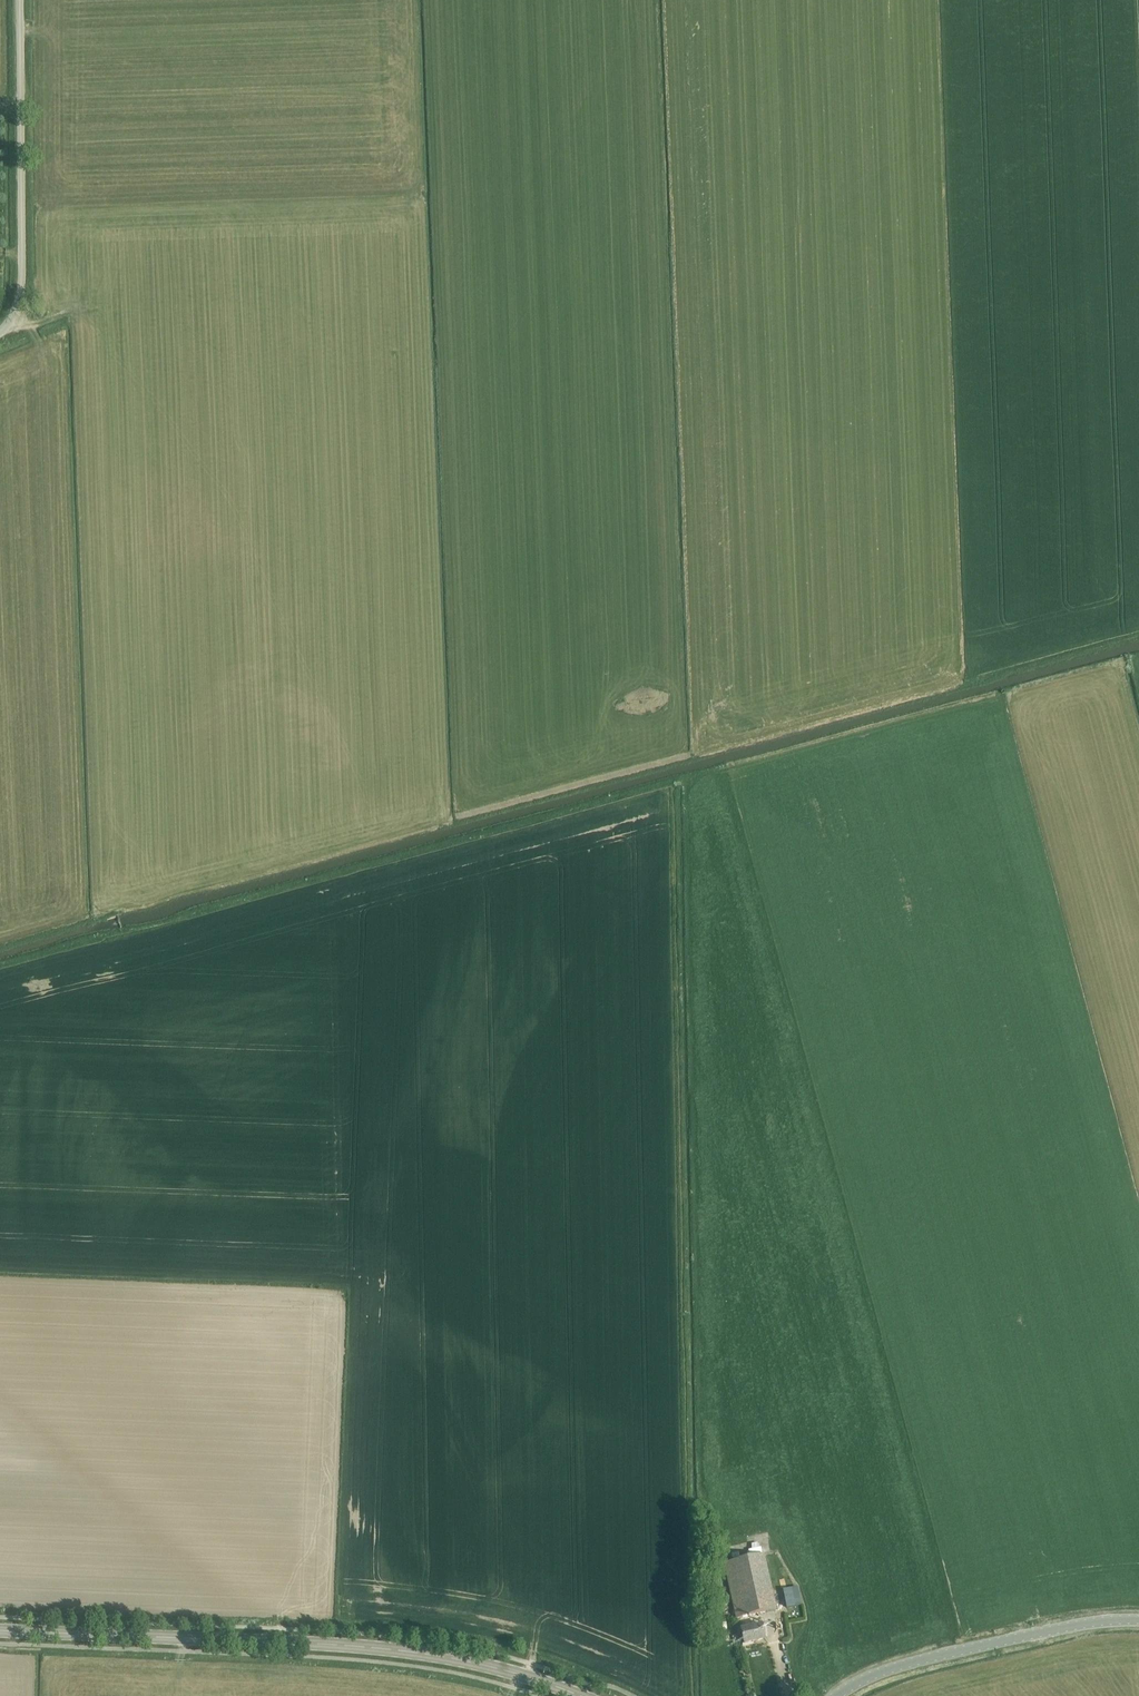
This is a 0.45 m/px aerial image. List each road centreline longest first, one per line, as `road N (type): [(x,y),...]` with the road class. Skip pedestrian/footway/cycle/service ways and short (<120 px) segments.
road 1 (tertiary): [(532,1678),(359,1646),(0,1630)]
road 2 (unclassified): [(0,331),(22,286),(20,0)]
road 3 (tertiary): [(835,1695),(904,1663),(1064,1627),(1138,1619)]

